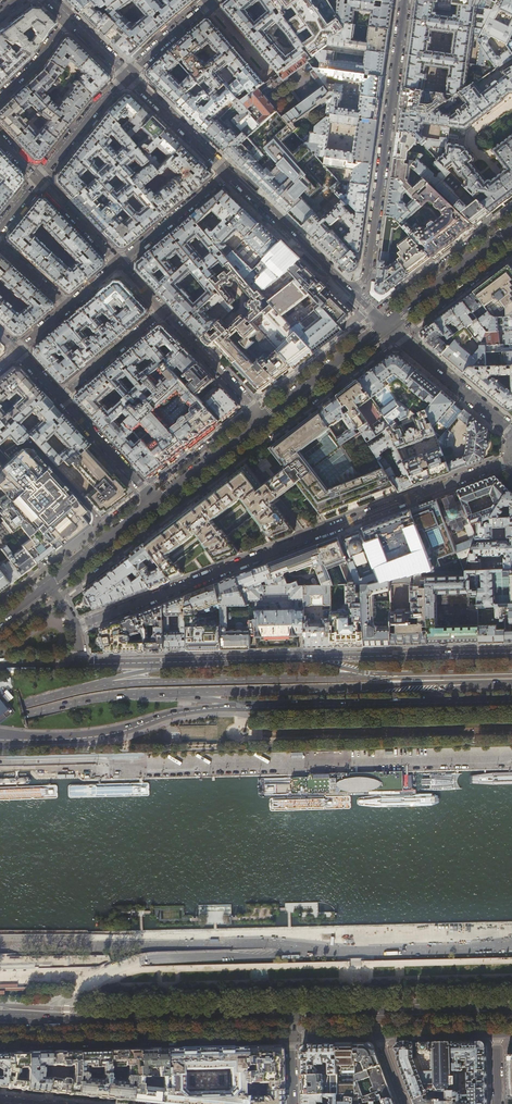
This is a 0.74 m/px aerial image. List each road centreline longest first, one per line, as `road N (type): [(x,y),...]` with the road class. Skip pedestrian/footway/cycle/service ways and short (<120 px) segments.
road 1 (residential): [(77,626),(511,459)]
road 2 (residential): [(405,0),(367,274),(353,293)]
road 3 (primary): [(292,1015),(0,1022)]
road 4 (residential): [(0,1046),(291,1038)]
road 5 (primary): [(375,675),(86,688)]
road 6 (primary): [(171,693),(421,681)]
road 7 (tertiary): [(0,739),(68,739),(244,707)]
road 8 (primary): [(511,1010),(292,1015)]
road 9 (residential): [(511,653),(311,657)]
road 10 (residential): [(353,293),(227,172)]
road 11 (primary): [(0,721),(96,698),(171,693)]
road 12 (residential): [(511,432),(386,326)]
road 13 (tertiary): [(244,707),(404,704)]
road 14 (secondary): [(511,228),(386,326)]
road 15 (secondary): [(386,326),(265,419)]
road 16 (residential): [(163,311),(265,419)]
road 17 (residential): [(59,398),(156,503)]
road 18 (residential): [(118,264),(227,172)]
road 19 (residential): [(311,657),(170,663)]
road 20 (residential): [(227,172),(127,76)]
road 21 (secondary): [(265,419),(156,503)]
road 22 (residential): [(38,179),(127,76)]
road 23 (residential): [(59,398),(163,311)]
road 24 (secondary): [(156,503),(49,585)]

